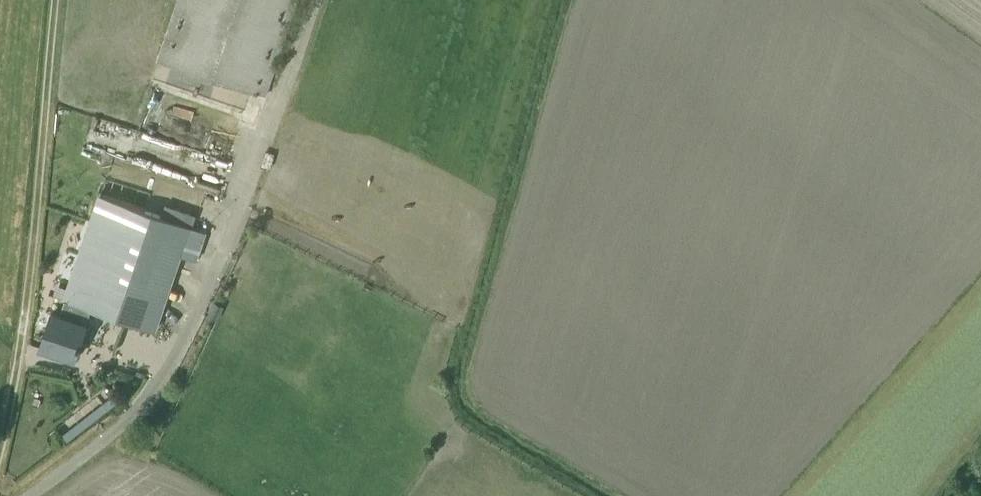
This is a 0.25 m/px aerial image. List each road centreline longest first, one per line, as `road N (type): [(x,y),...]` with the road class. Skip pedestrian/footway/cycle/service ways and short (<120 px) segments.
road 1 (track): [(0,467),(19,367),(54,0)]
road 2 (unclassified): [(29,495),(147,400)]

